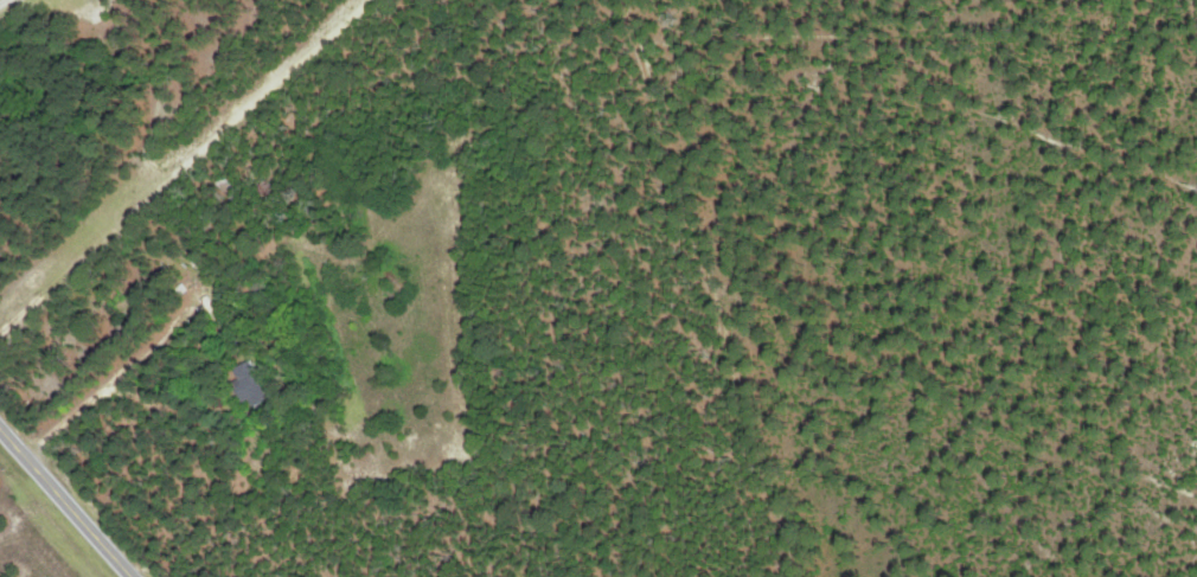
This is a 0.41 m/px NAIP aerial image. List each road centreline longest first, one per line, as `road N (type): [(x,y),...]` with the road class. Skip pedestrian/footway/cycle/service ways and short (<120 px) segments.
road 1 (residential): [(138,576),(0,422)]

